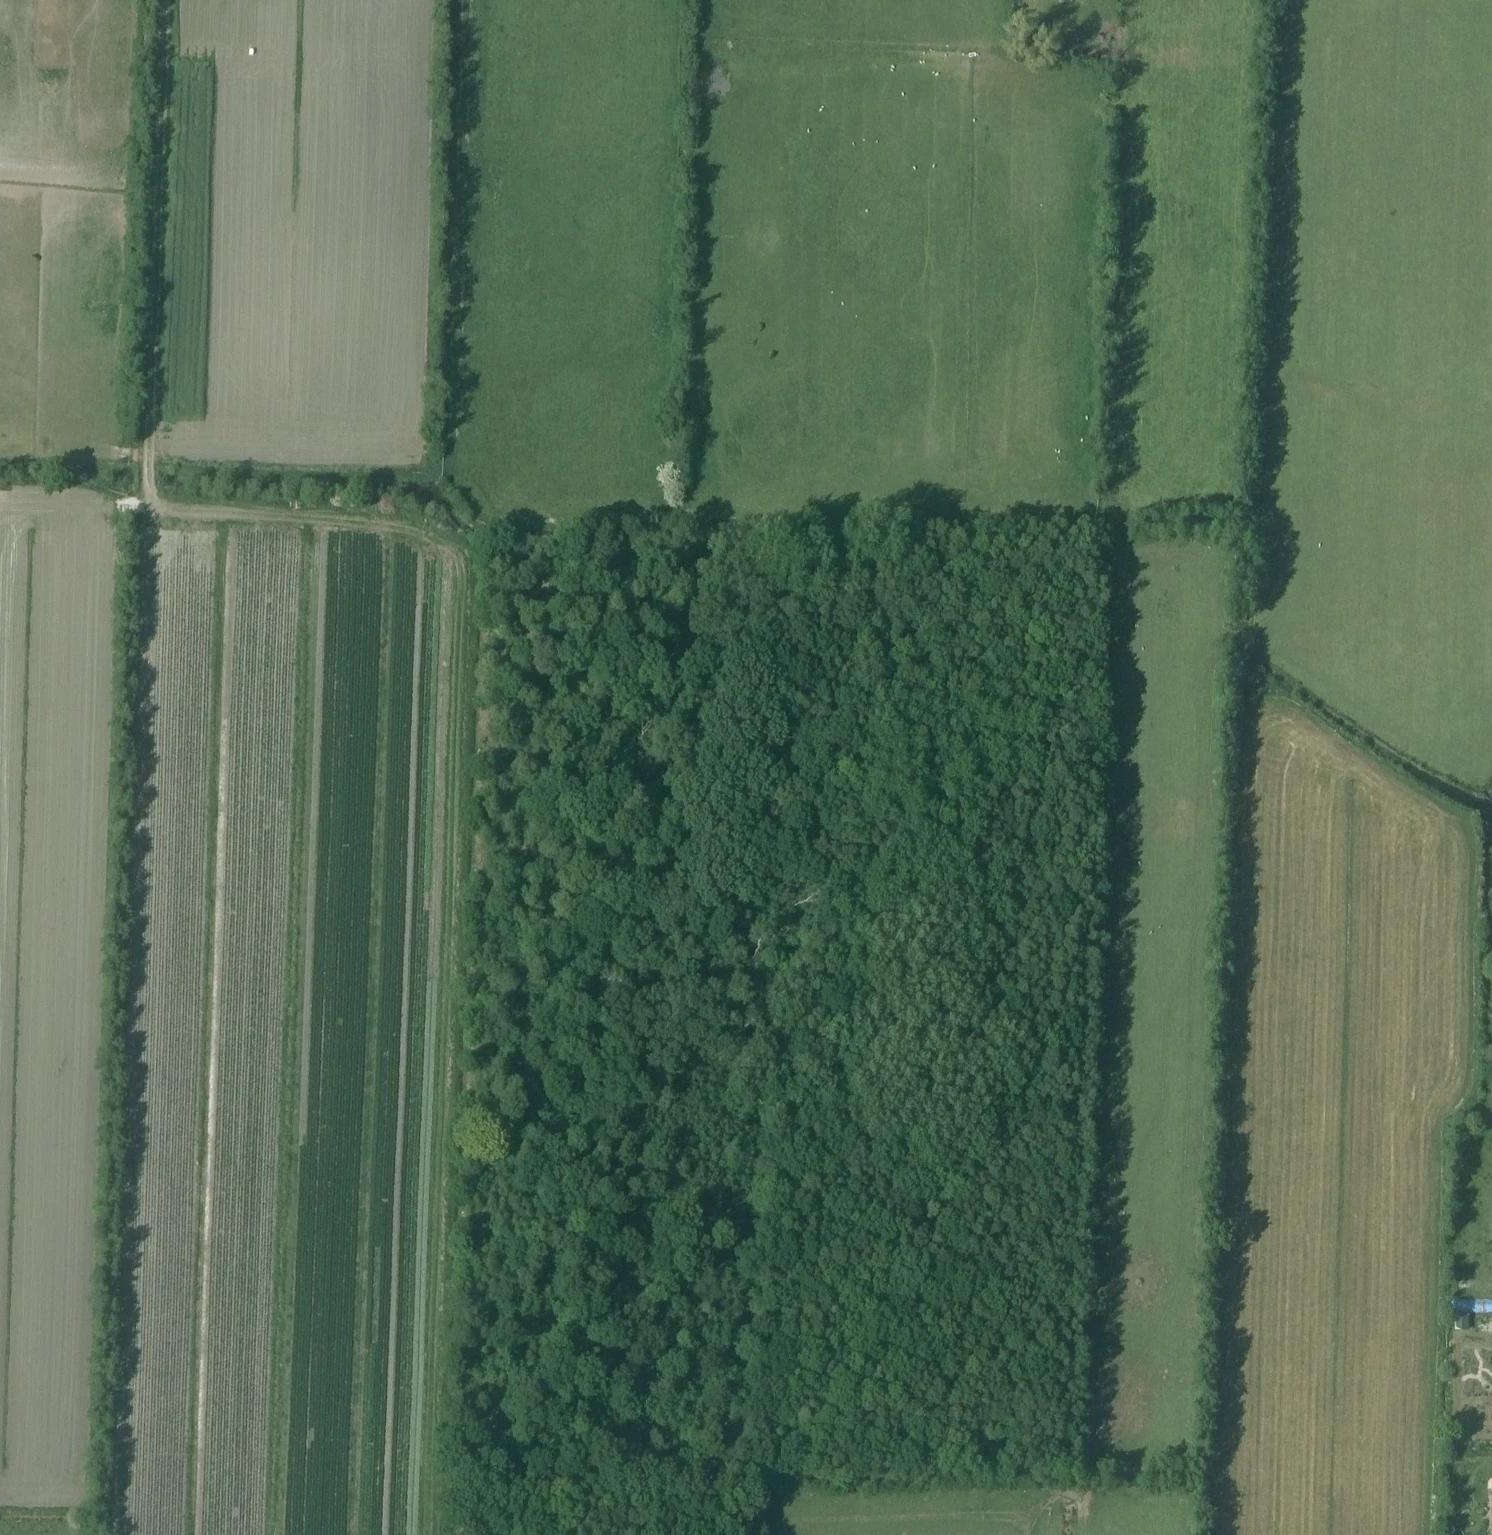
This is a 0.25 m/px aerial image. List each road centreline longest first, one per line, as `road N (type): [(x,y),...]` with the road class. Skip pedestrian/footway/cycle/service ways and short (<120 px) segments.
road 1 (track): [(161,0),(147,492)]

